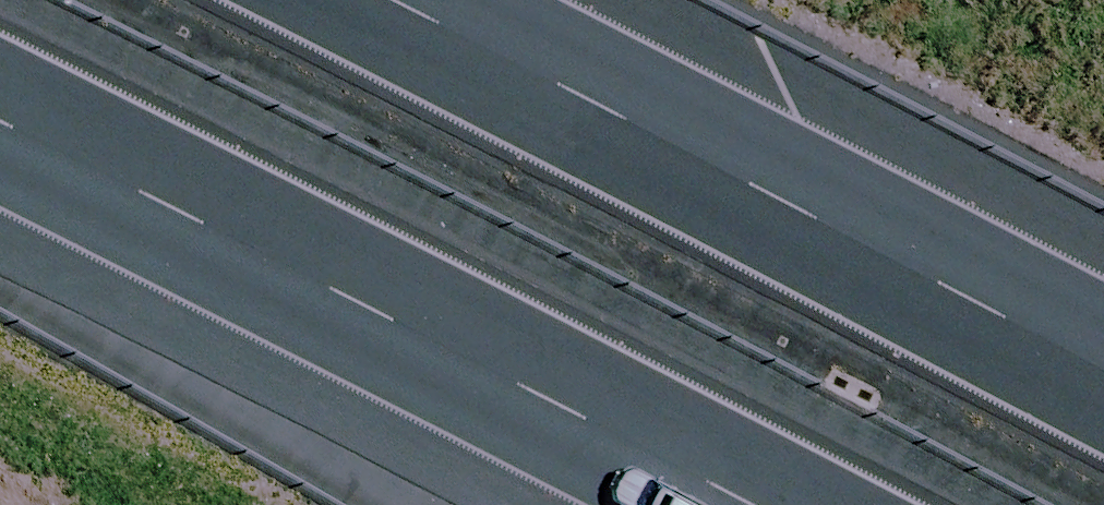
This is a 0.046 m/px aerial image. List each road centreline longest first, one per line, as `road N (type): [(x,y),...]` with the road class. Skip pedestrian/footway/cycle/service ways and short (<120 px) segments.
road 1 (motorway): [(712,504),(0,142)]
road 2 (motorway): [(396,0),(1103,363)]

